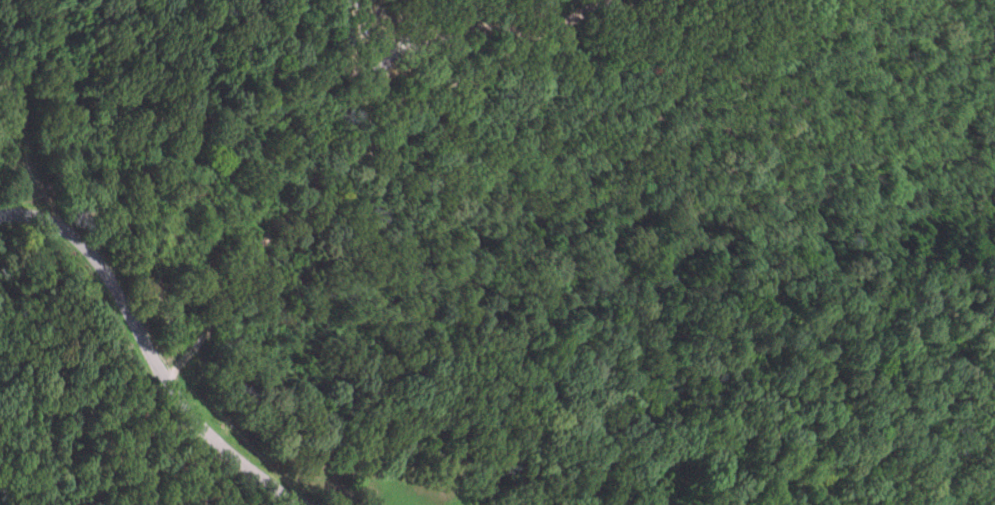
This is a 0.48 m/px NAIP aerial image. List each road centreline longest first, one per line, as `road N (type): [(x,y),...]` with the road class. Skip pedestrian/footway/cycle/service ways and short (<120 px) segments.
road 1 (residential): [(292,504),(172,404),(77,238),(31,214),(0,213)]

